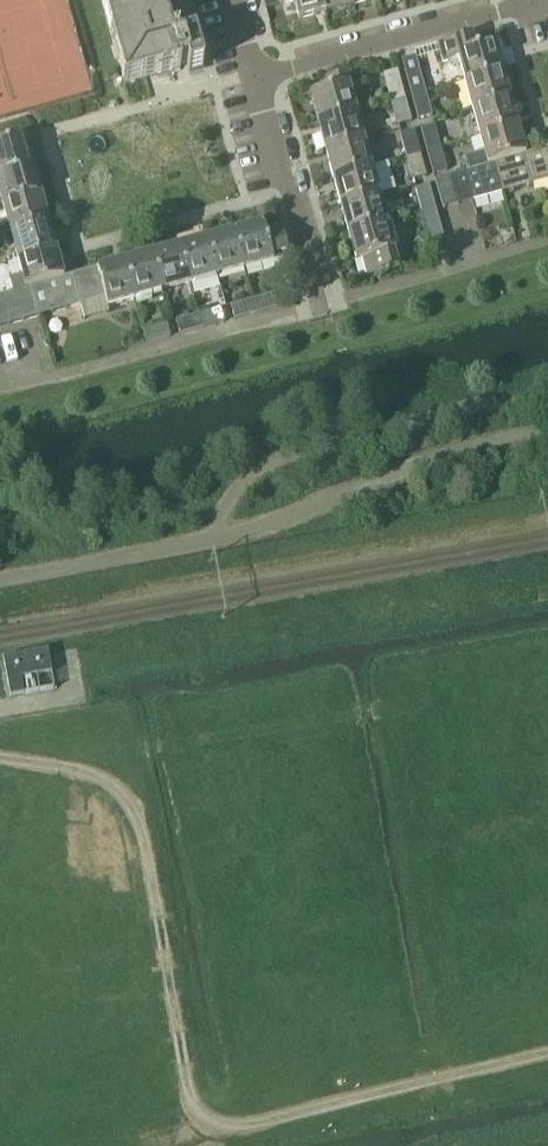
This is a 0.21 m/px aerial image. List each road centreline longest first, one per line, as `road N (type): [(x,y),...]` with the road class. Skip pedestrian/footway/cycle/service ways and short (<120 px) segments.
road 1 (track): [(0,758),(93,776),(135,817),(189,1095),(216,1123),(290,1116),(547,1052)]
road 2 (residential): [(258,72),(520,0)]
road 3 (residential): [(322,304),(258,72)]

